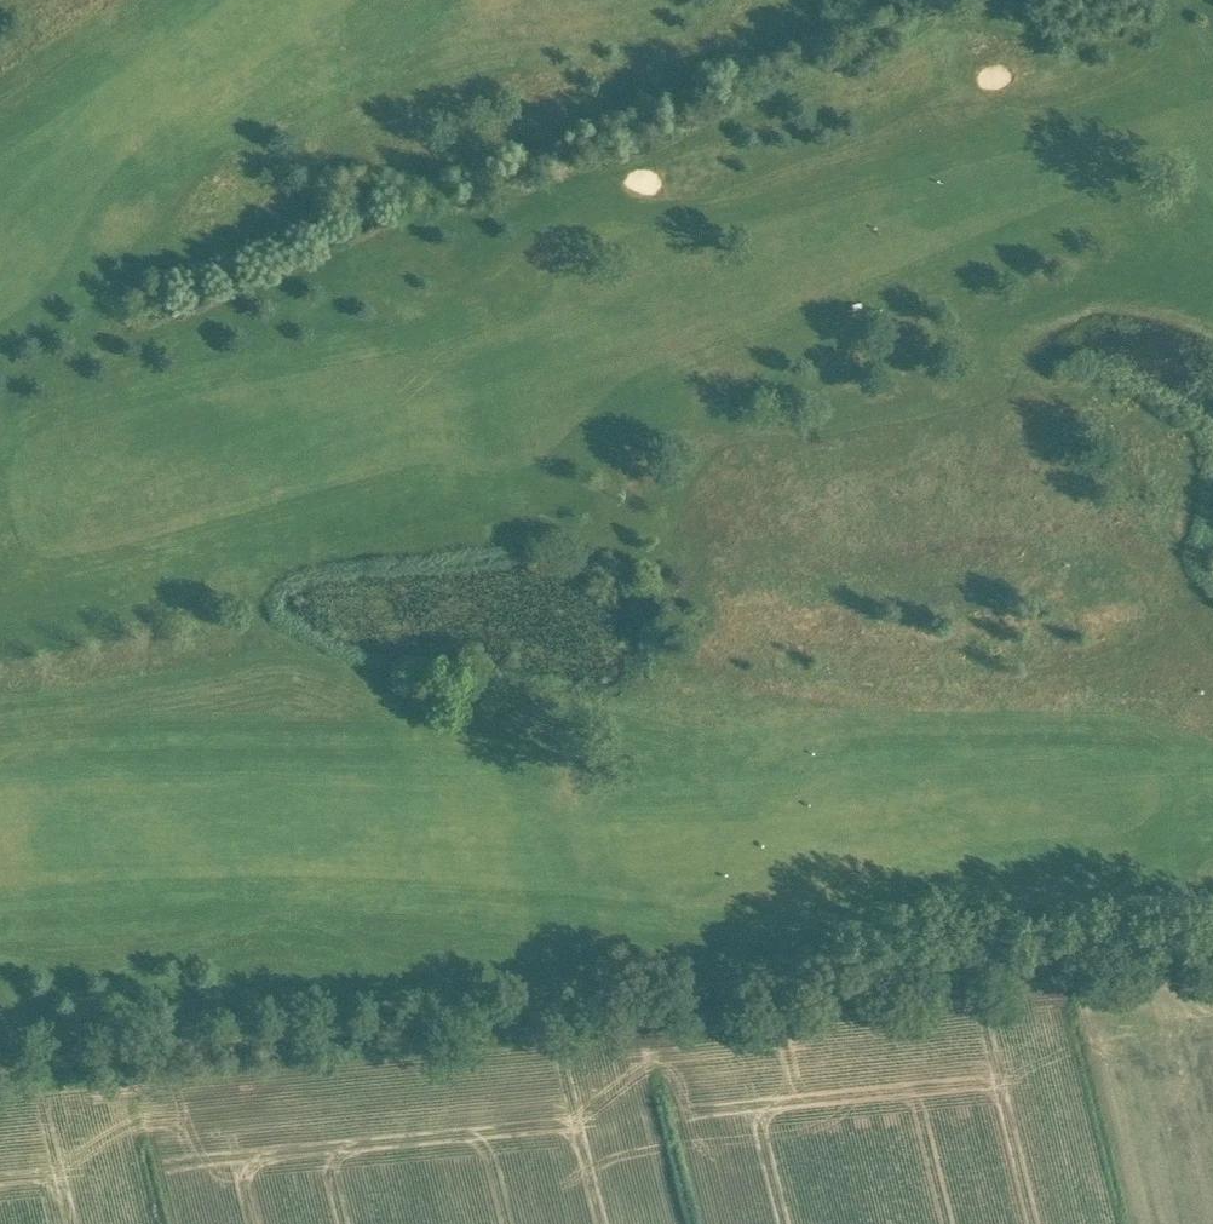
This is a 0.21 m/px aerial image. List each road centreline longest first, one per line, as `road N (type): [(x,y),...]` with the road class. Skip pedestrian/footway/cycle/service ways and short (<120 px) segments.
road 1 (track): [(0,1082),(1212,958)]

